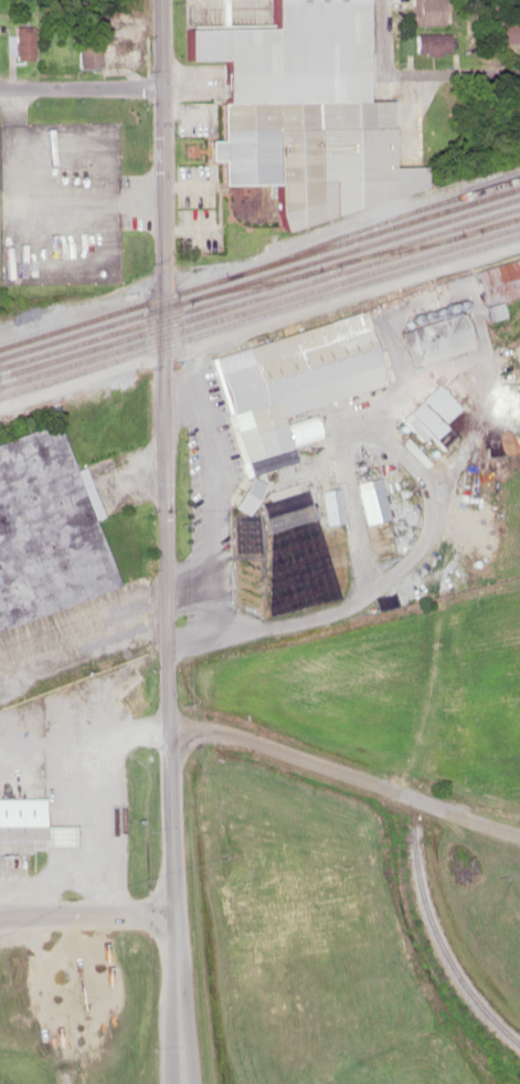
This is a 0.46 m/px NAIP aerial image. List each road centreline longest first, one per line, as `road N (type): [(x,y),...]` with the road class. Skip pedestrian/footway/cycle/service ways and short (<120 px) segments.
road 1 (tertiary): [(182,1083),(169,732),(161,0)]
road 2 (residential): [(519,832),(219,730),(169,732)]
road 3 (residential): [(0,915),(174,913)]
road 4 (residential): [(0,85),(161,85)]
road 5 (residential): [(383,75),(519,74)]

